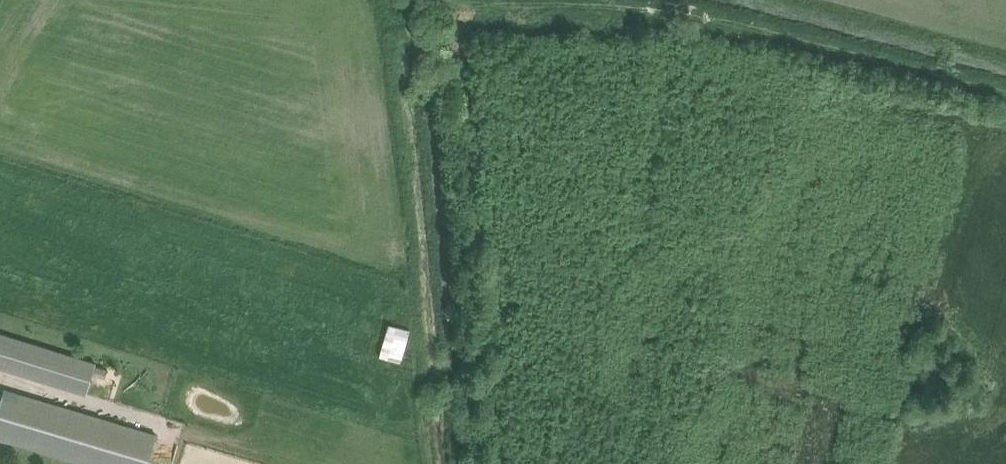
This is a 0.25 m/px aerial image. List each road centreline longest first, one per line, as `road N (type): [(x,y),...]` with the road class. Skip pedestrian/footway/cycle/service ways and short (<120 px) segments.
road 1 (track): [(491,0),(702,12),(1005,92)]

